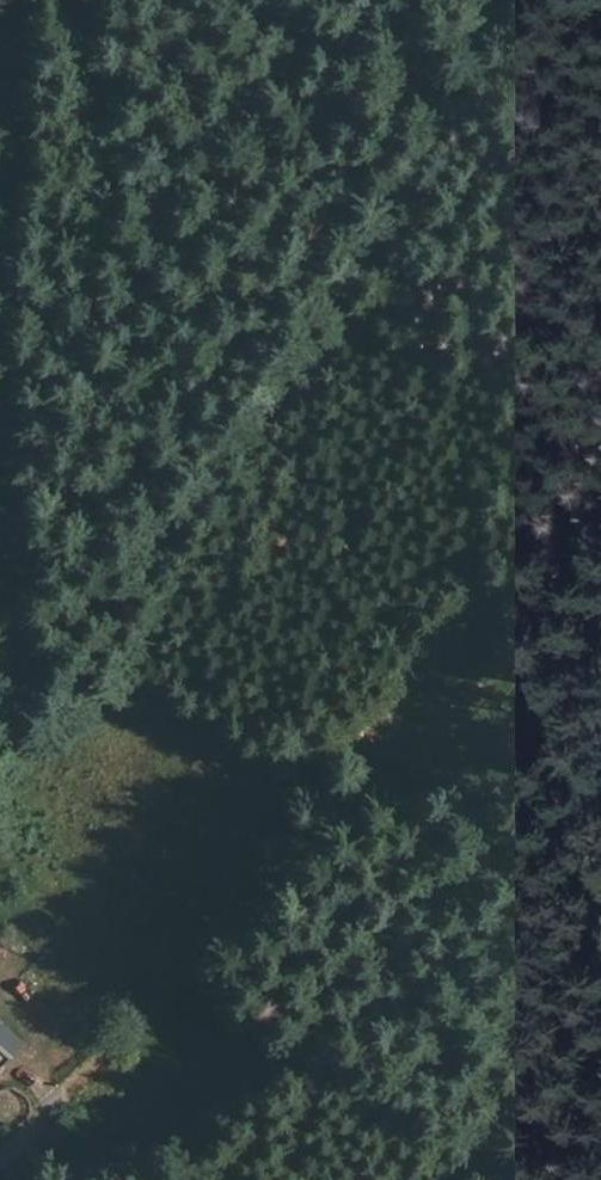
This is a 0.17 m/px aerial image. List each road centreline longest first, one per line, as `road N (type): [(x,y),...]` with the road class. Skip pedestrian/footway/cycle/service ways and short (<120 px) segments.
road 1 (track): [(0,1135),(600,494)]

